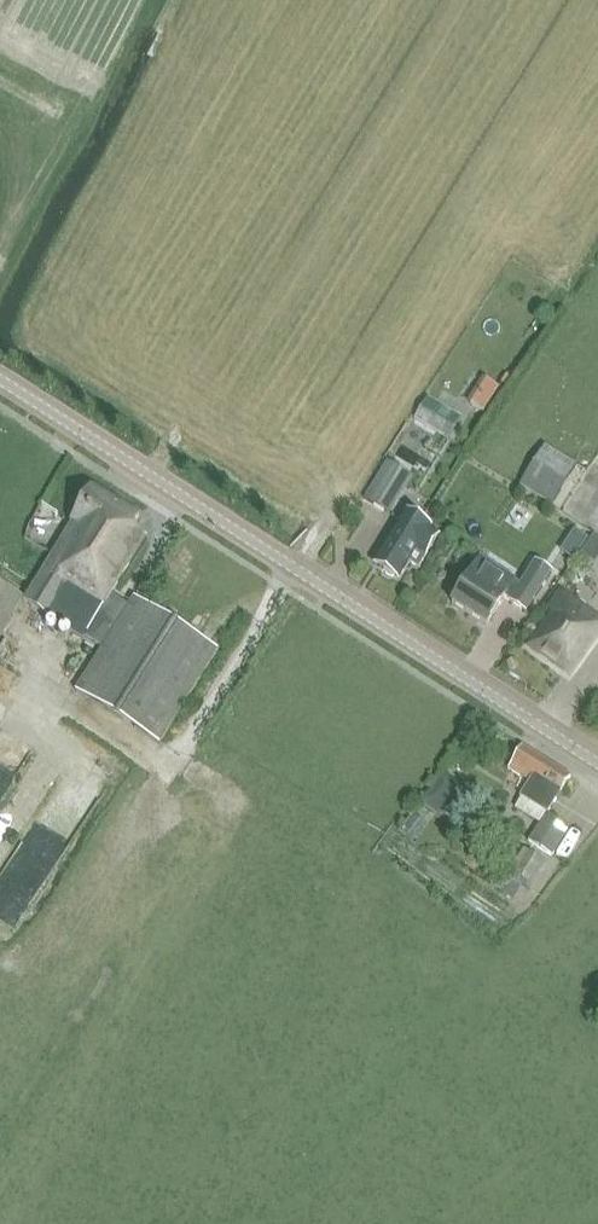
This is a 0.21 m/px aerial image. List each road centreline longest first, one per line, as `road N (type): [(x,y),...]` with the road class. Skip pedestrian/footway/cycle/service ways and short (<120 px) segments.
road 1 (tertiary): [(597,770),(450,681),(0,379)]

